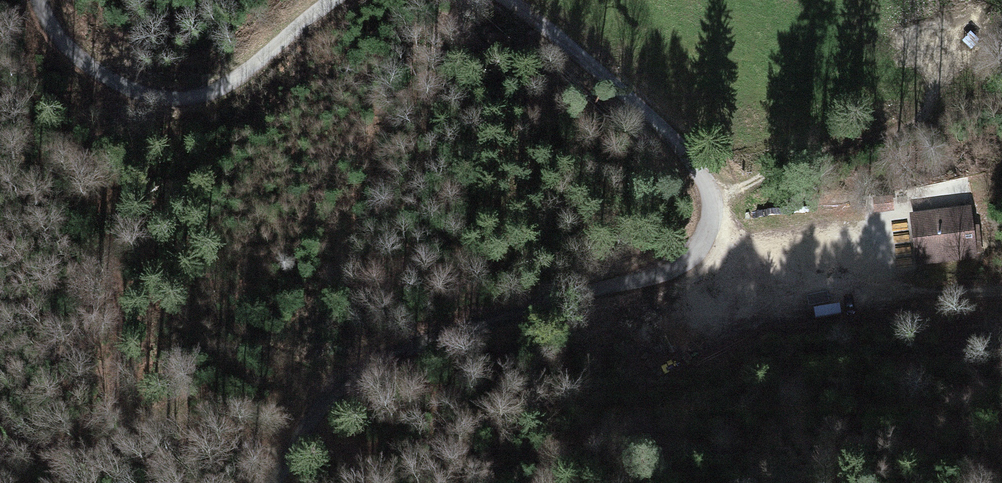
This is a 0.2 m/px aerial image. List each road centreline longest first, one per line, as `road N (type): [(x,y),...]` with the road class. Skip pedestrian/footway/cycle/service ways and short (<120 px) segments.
road 1 (track): [(280,482),(318,407),(360,370),(430,337),(657,276),(701,247)]
road 2 (track): [(331,0),(224,86),(178,98),(100,74),(65,45),(38,0)]
road 3 (track): [(701,247),(710,198),(694,164),(629,96),(514,0)]
road 4 (track): [(701,247),(777,273),(850,284),(1001,293)]

